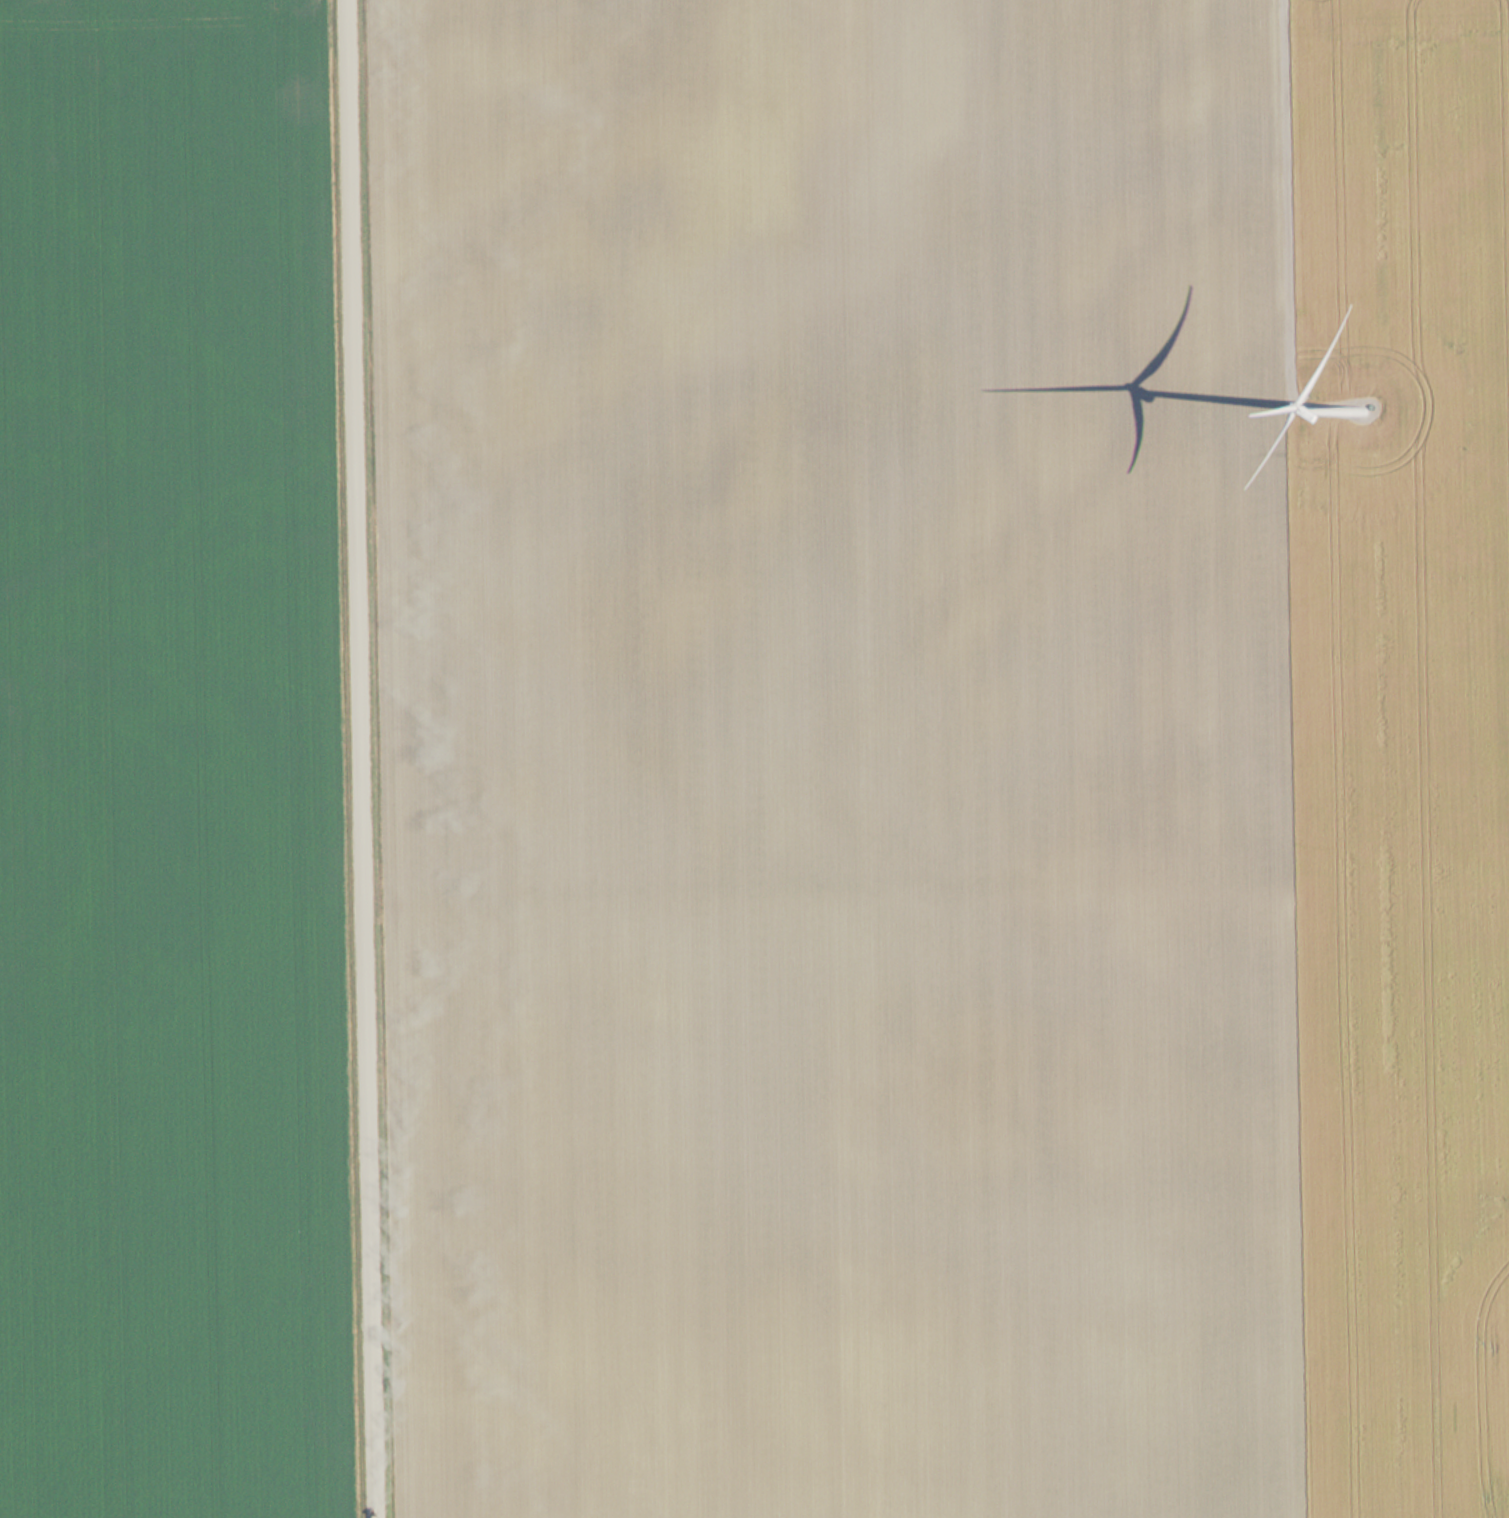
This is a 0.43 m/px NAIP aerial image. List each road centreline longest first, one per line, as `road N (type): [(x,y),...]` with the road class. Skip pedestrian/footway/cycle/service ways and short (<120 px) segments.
road 1 (residential): [(382,1517),(355,0)]

